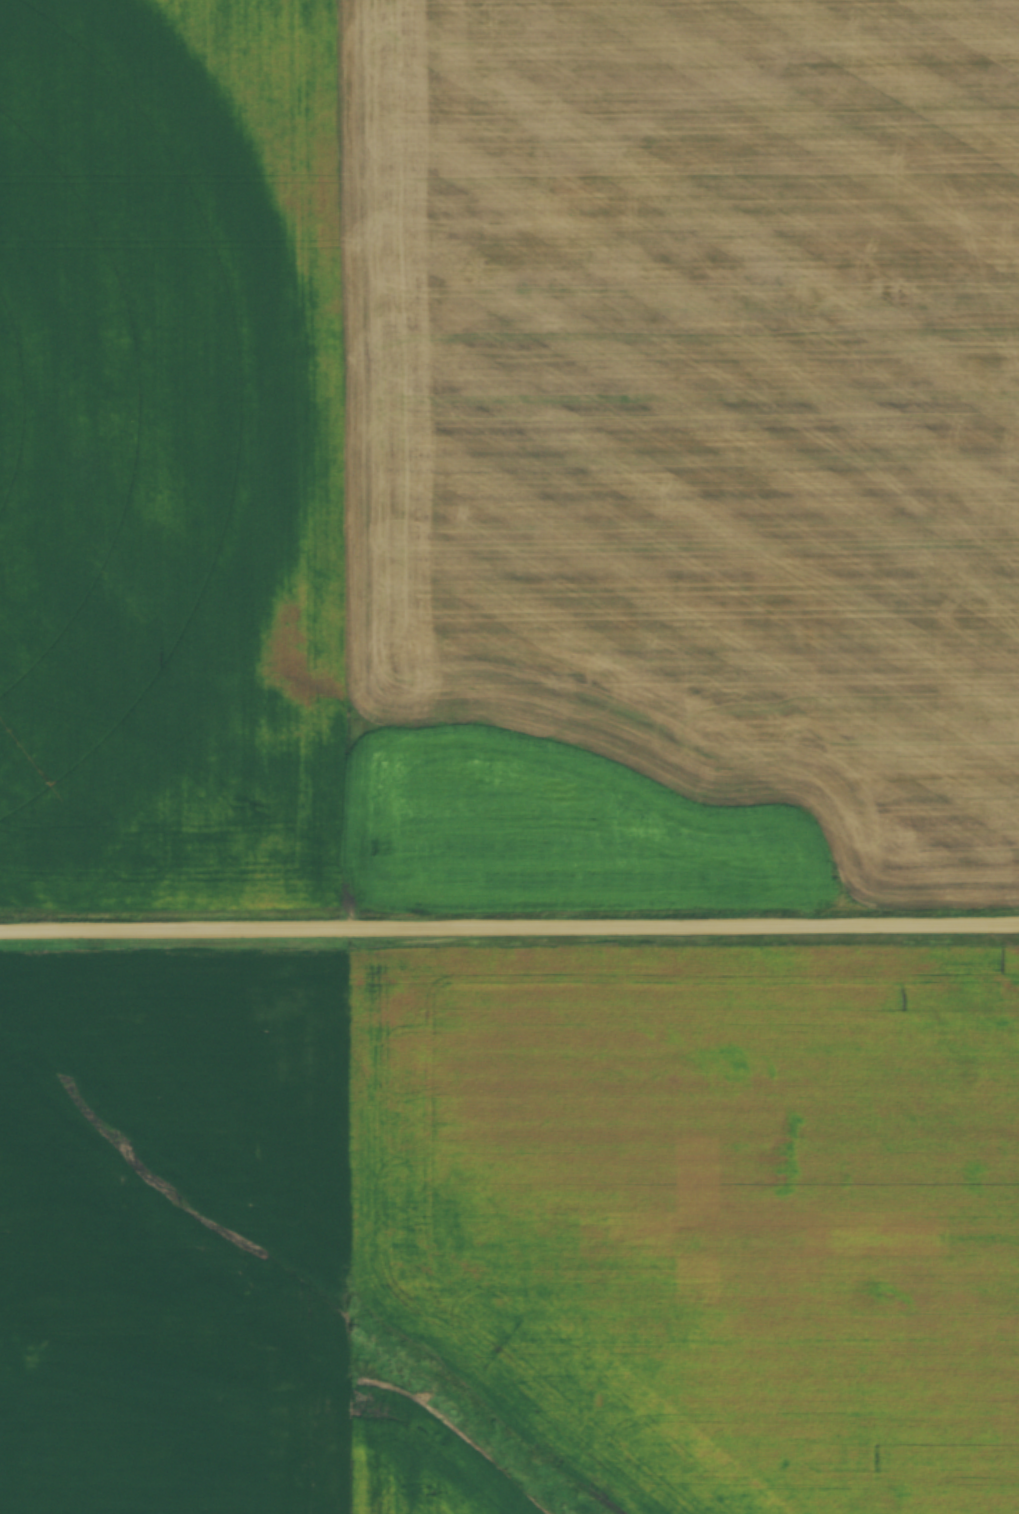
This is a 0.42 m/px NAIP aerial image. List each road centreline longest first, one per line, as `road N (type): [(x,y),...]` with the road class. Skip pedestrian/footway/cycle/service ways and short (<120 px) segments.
road 1 (residential): [(1018,928),(0,935)]

